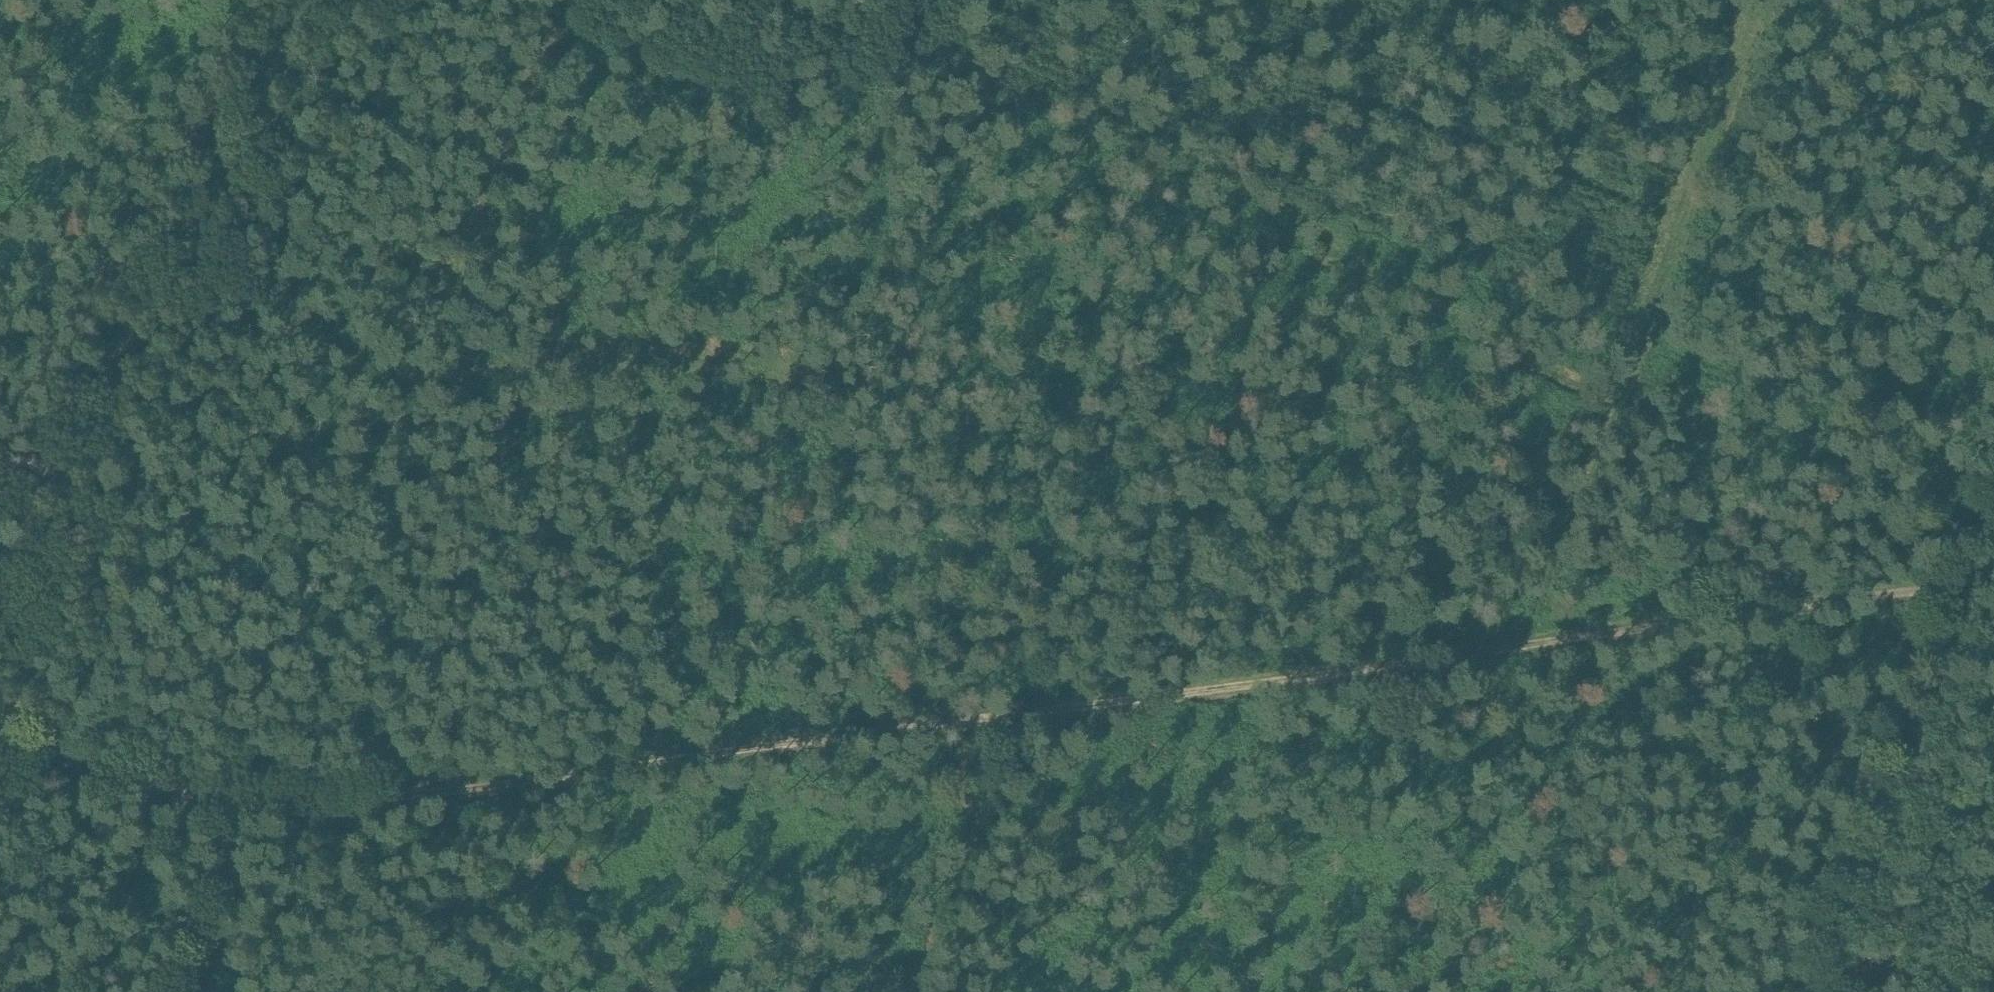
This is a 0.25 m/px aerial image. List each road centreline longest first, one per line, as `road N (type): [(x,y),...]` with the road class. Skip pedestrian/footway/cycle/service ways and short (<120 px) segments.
road 1 (track): [(0,526),(324,0)]
road 2 (track): [(1817,991),(1993,556)]
road 3 (track): [(247,803),(176,991)]

